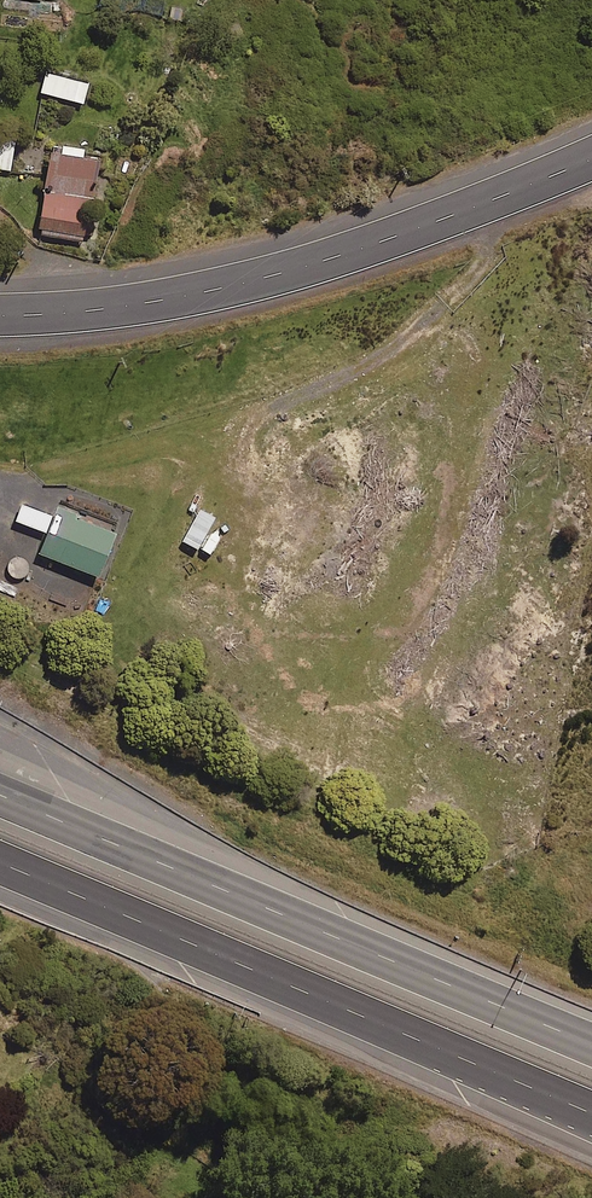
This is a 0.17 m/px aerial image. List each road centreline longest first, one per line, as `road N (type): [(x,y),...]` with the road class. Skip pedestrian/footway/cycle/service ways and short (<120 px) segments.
road 1 (motorway): [(591,1113),(0,859)]
road 2 (motorway): [(0,797),(591,1048)]
road 3 (secondary): [(0,315),(117,308),(229,288),(380,242),(591,156)]

